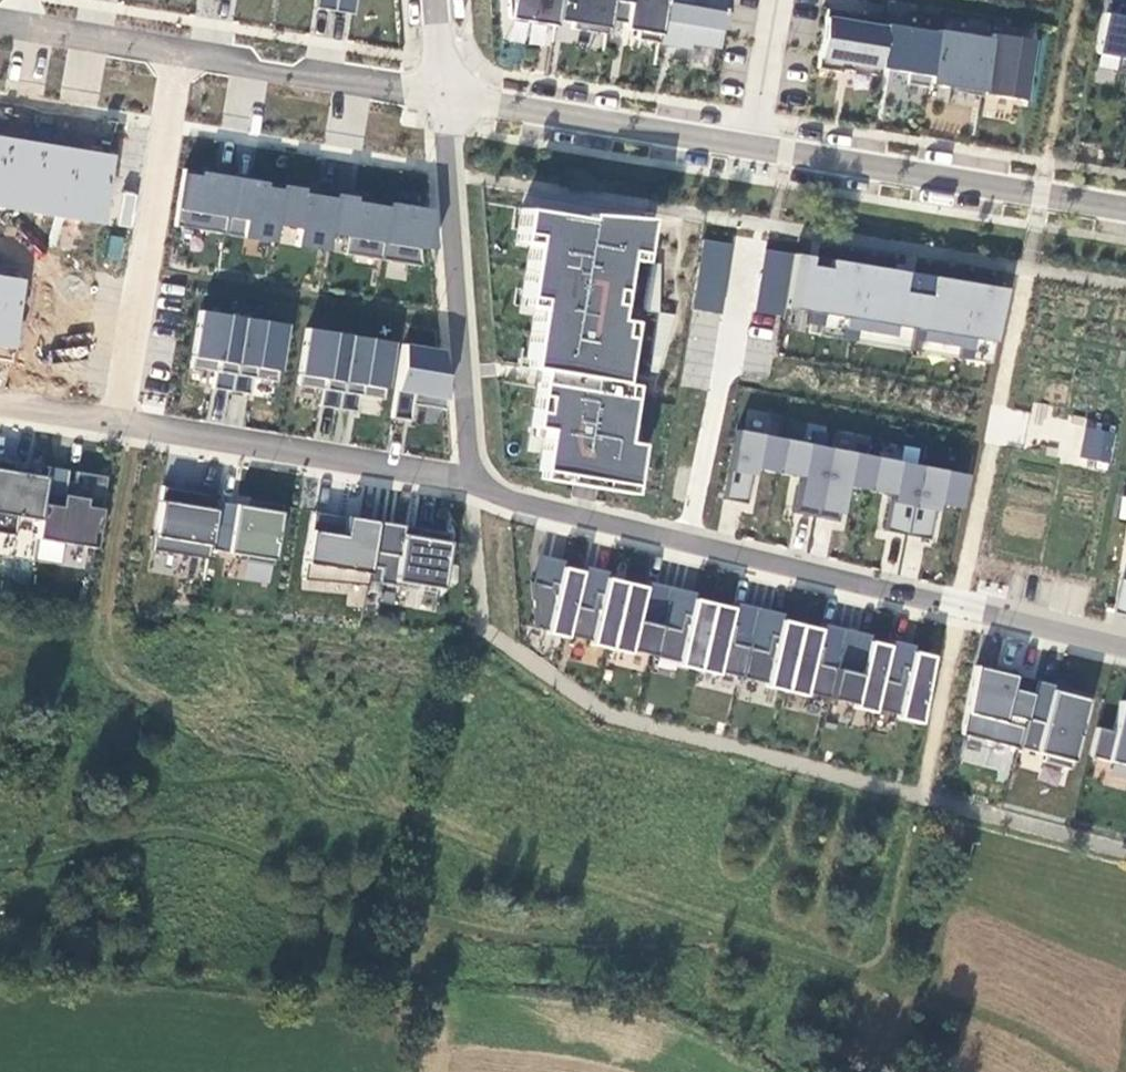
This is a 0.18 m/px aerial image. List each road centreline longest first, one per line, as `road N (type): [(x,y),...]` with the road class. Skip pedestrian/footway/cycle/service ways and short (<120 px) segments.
road 1 (residential): [(1125,211),(444,100)]
road 2 (residential): [(473,486),(1125,647)]
road 3 (residential): [(0,402),(473,486)]
road 4 (residential): [(0,25),(444,100)]
road 5 (residential): [(444,100),(473,486)]

